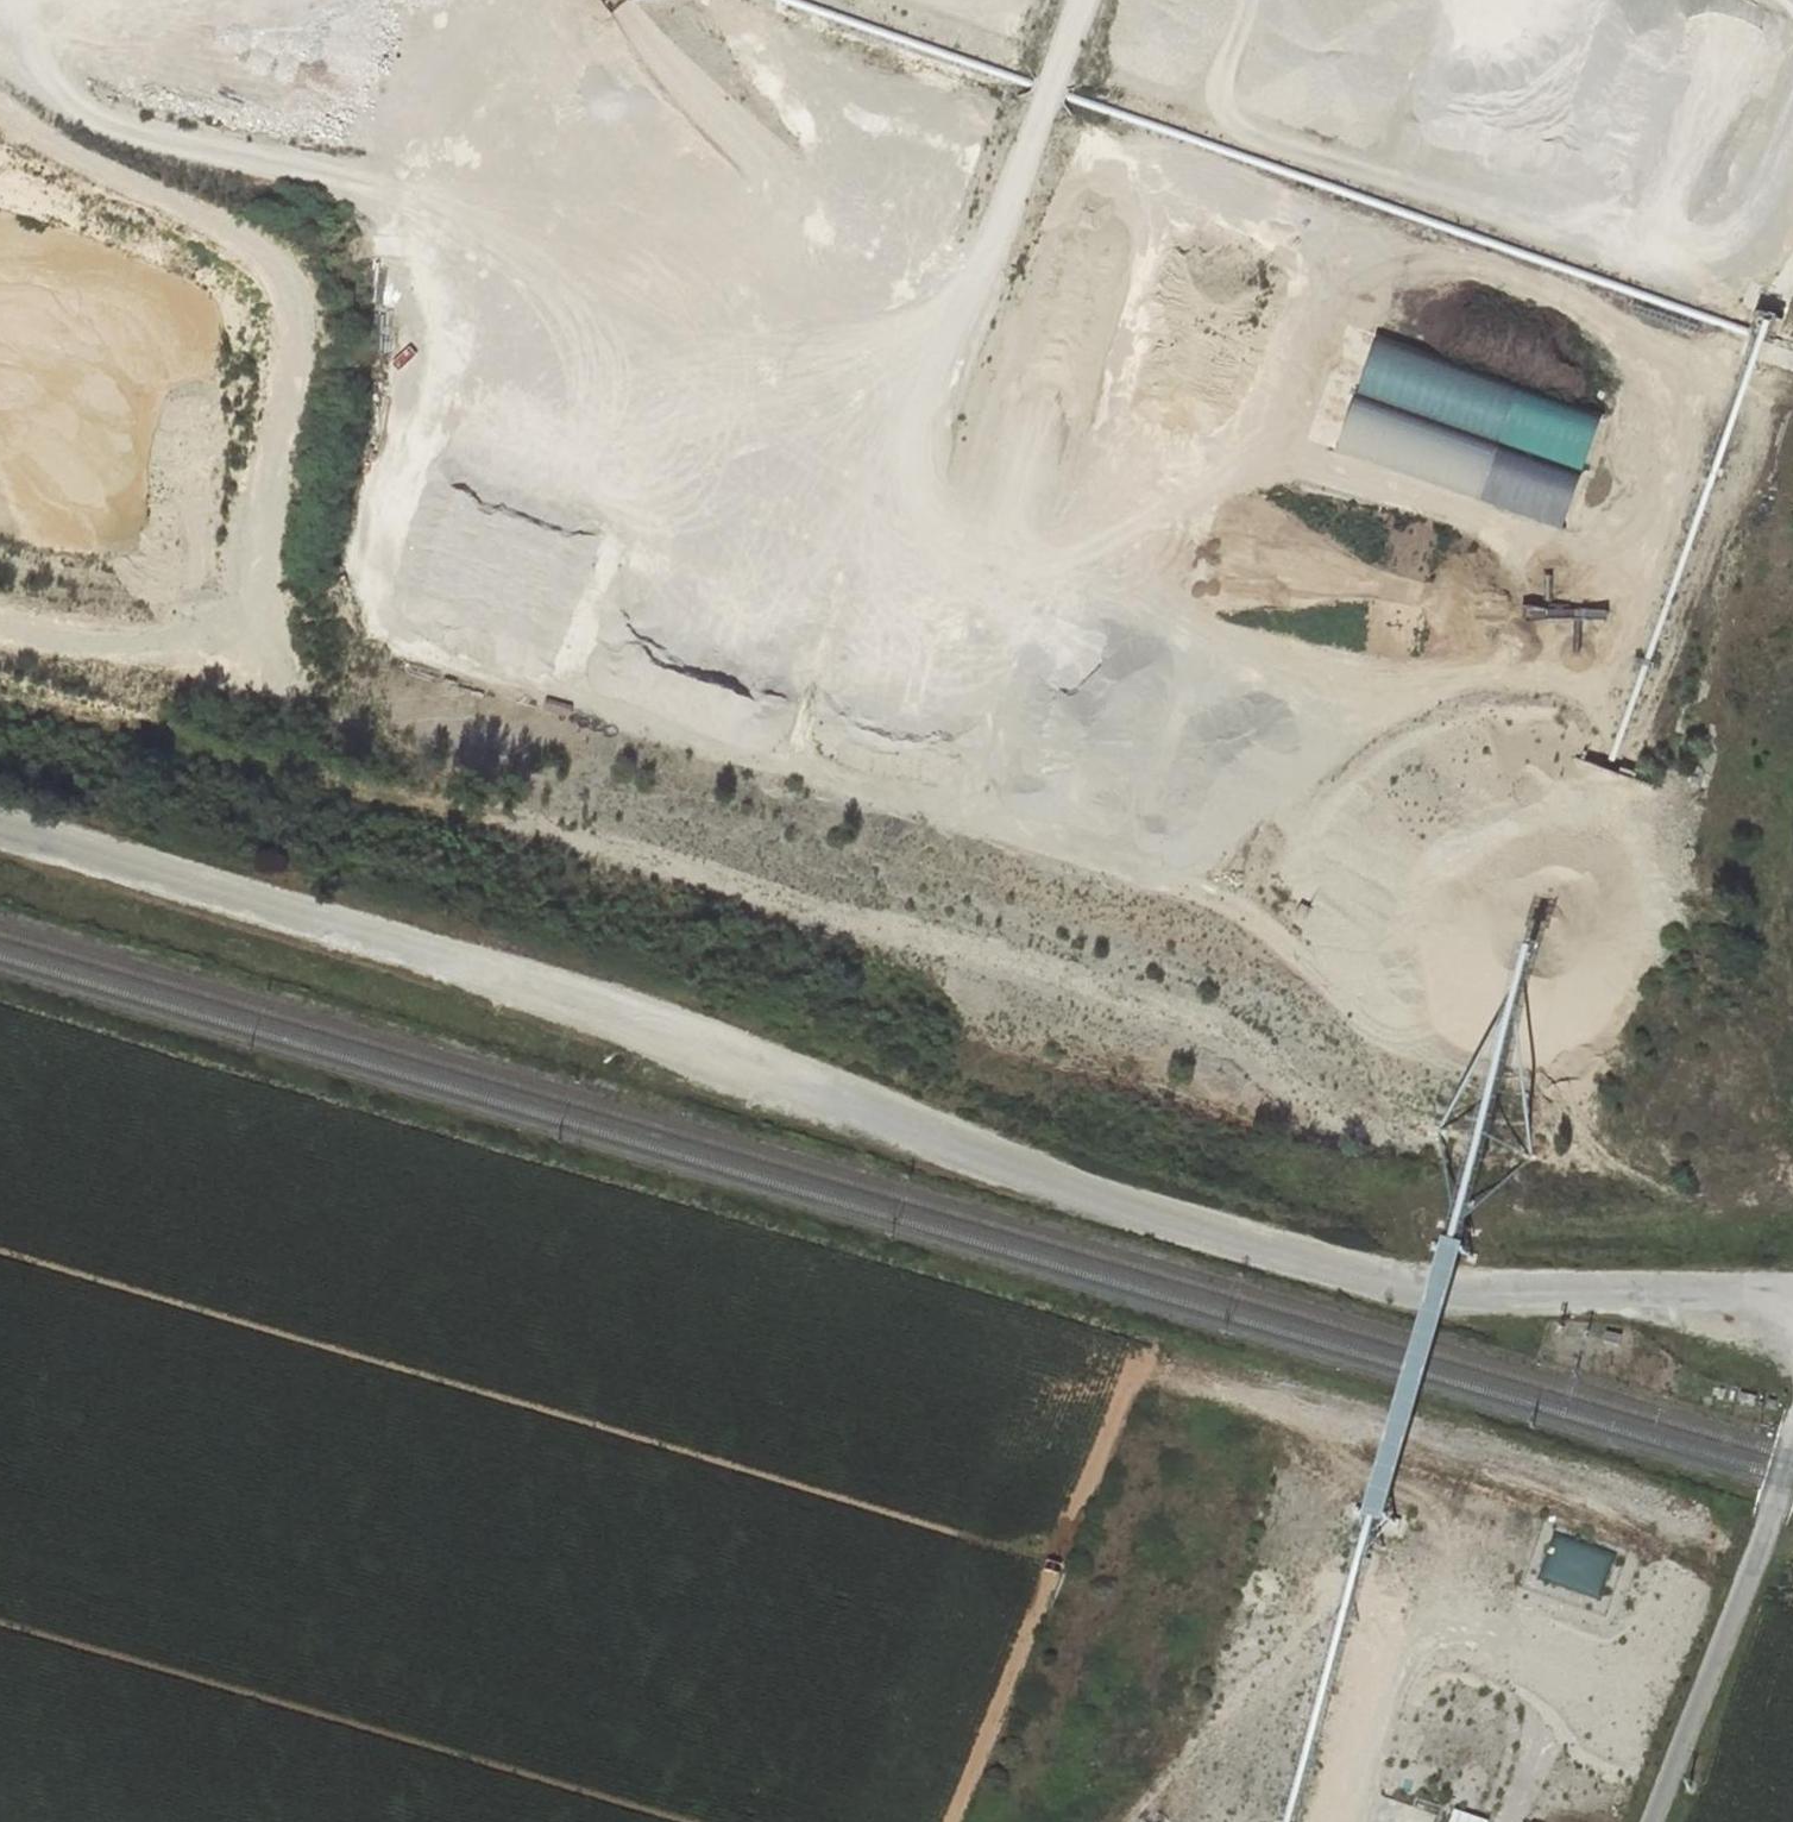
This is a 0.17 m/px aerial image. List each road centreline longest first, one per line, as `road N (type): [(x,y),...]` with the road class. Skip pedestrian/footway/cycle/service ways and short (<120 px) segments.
road 1 (track): [(0,892),(677,1087),(990,1156)]
road 2 (unclassified): [(1764,1533),(1650,1821)]

